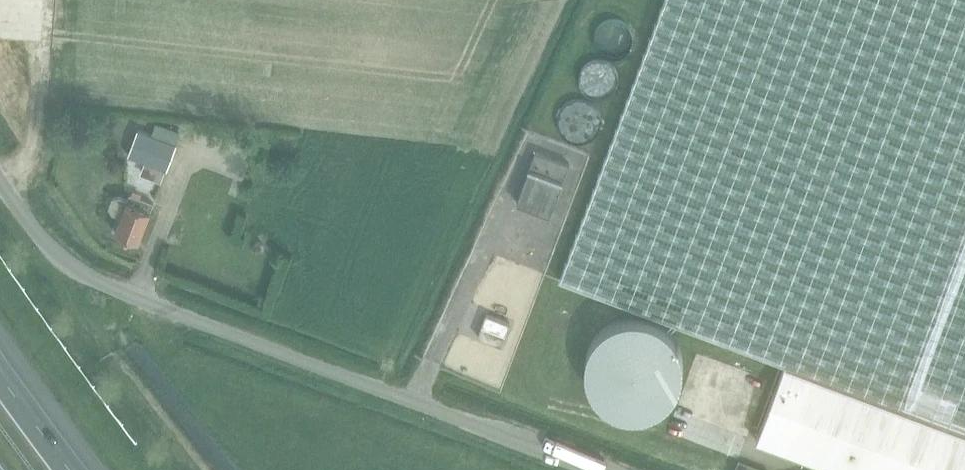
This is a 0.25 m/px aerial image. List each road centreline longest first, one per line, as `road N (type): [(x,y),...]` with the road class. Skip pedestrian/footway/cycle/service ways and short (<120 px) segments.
road 1 (unclassified): [(597,469),(107,285),(69,261),(0,178)]

